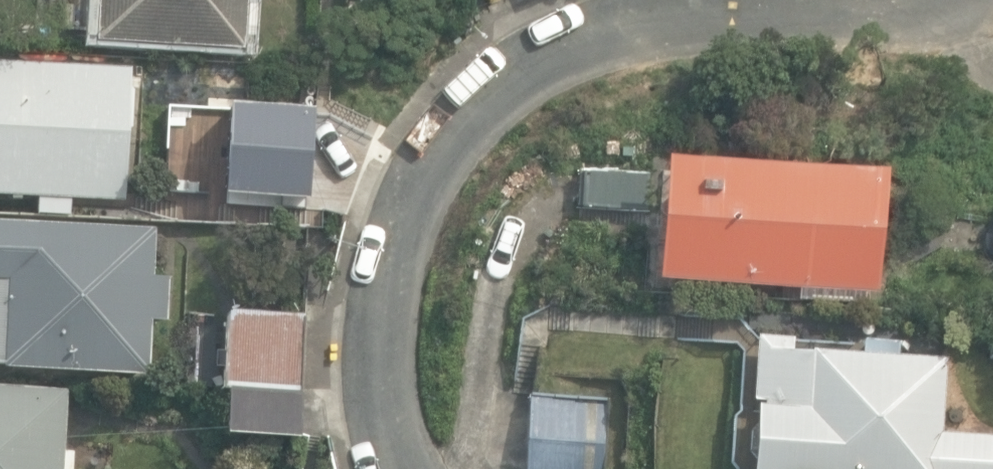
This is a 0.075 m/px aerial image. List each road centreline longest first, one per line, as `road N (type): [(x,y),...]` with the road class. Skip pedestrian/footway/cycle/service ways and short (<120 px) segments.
road 1 (residential): [(406,468),(381,370),(401,240),(425,180),(509,85),(572,47),(644,28),(724,16),(890,13),(941,0)]

